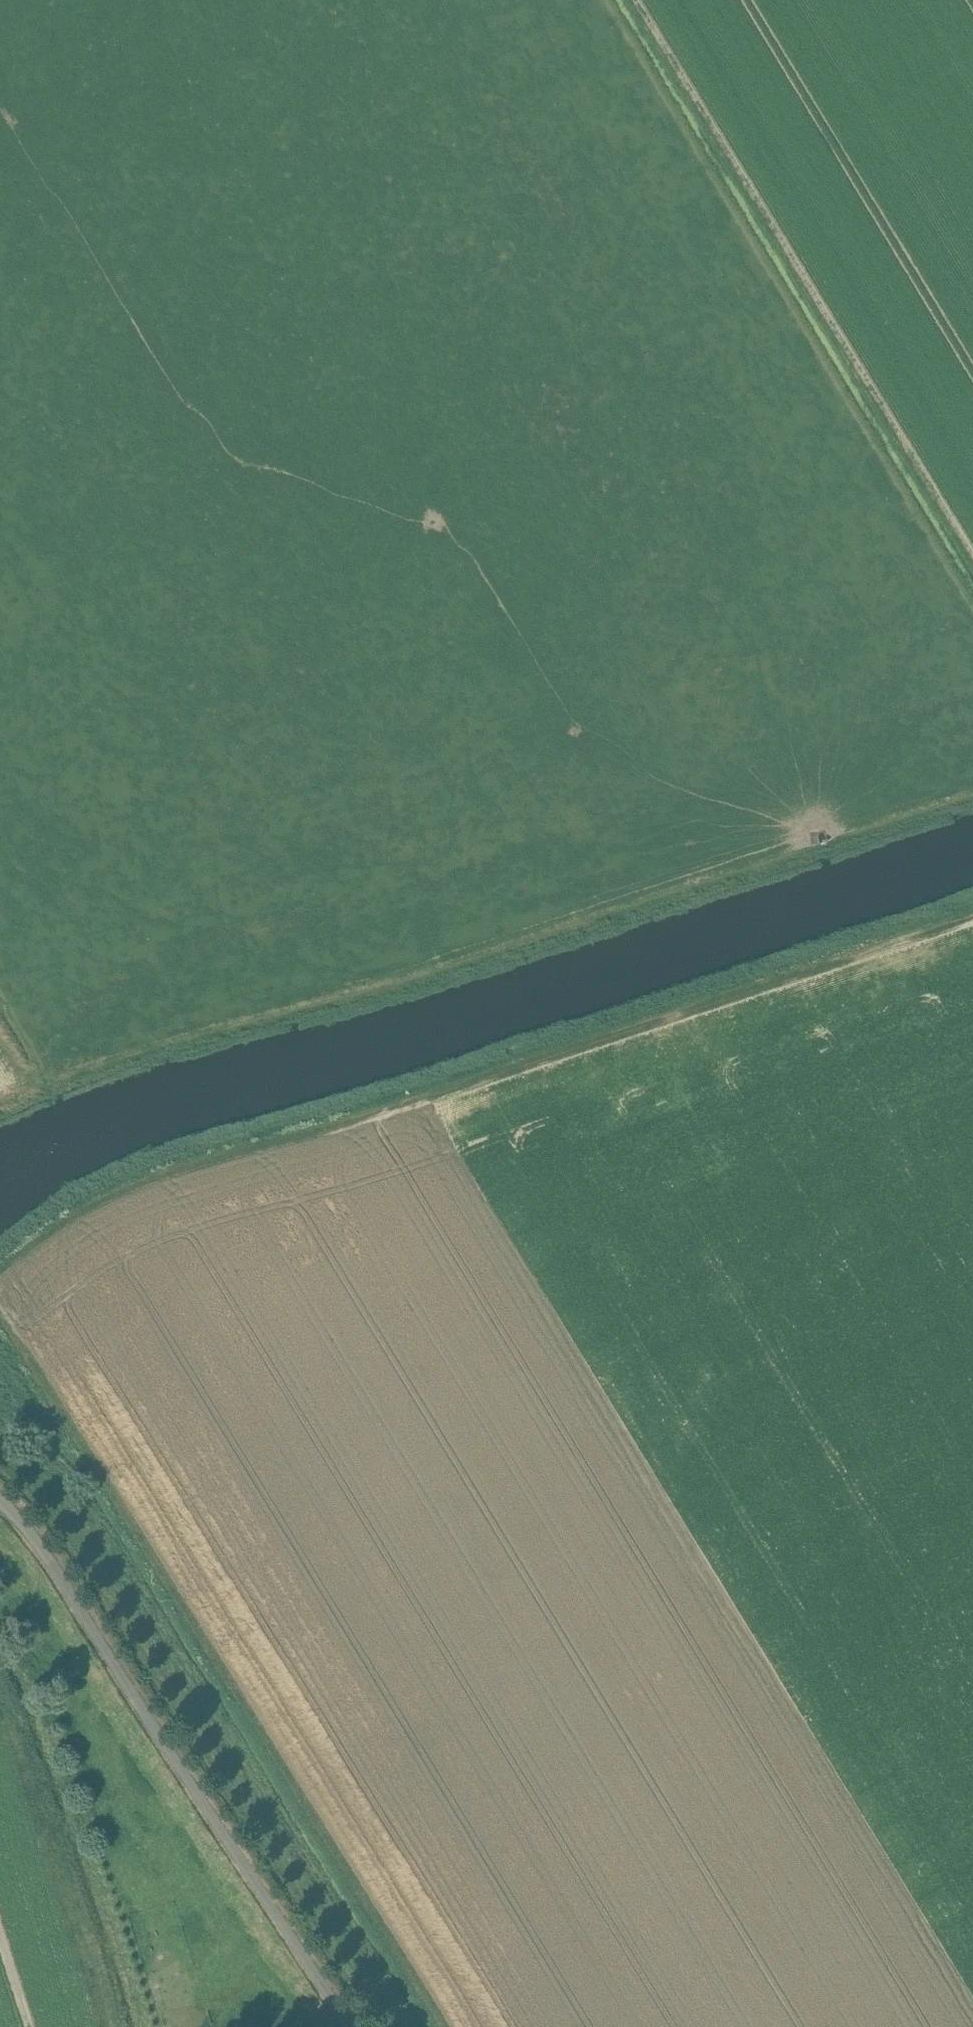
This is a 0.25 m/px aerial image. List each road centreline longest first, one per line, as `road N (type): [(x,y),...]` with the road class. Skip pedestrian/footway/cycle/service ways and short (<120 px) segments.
road 1 (unclassified): [(342,2026),(65,1588),(0,1506)]

